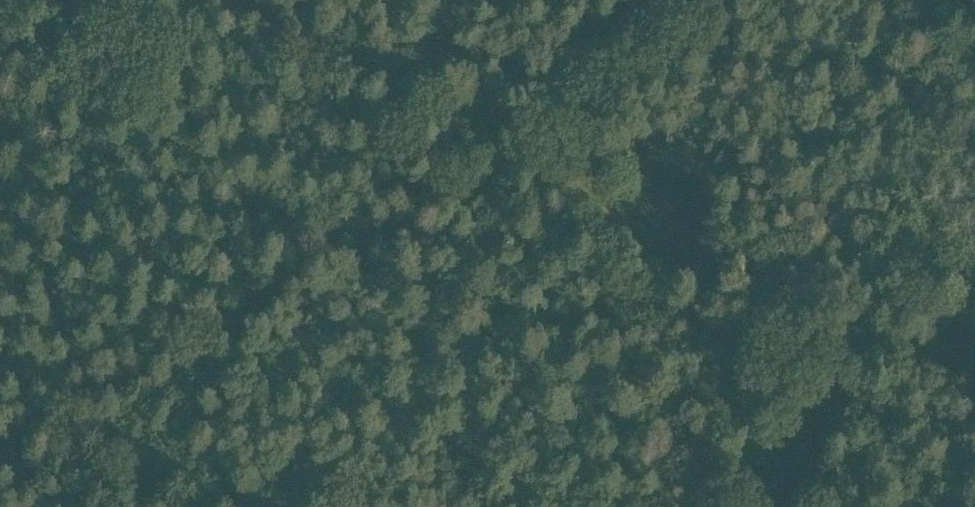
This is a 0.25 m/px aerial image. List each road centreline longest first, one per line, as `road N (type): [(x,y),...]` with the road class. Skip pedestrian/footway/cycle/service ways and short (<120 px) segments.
road 1 (track): [(212,0),(771,295)]
road 2 (track): [(512,159),(498,180),(0,454)]
road 3 (track): [(512,159),(520,146),(748,0)]
road 4 (track): [(771,295),(974,404)]
road 5 (track): [(708,506),(771,295)]

